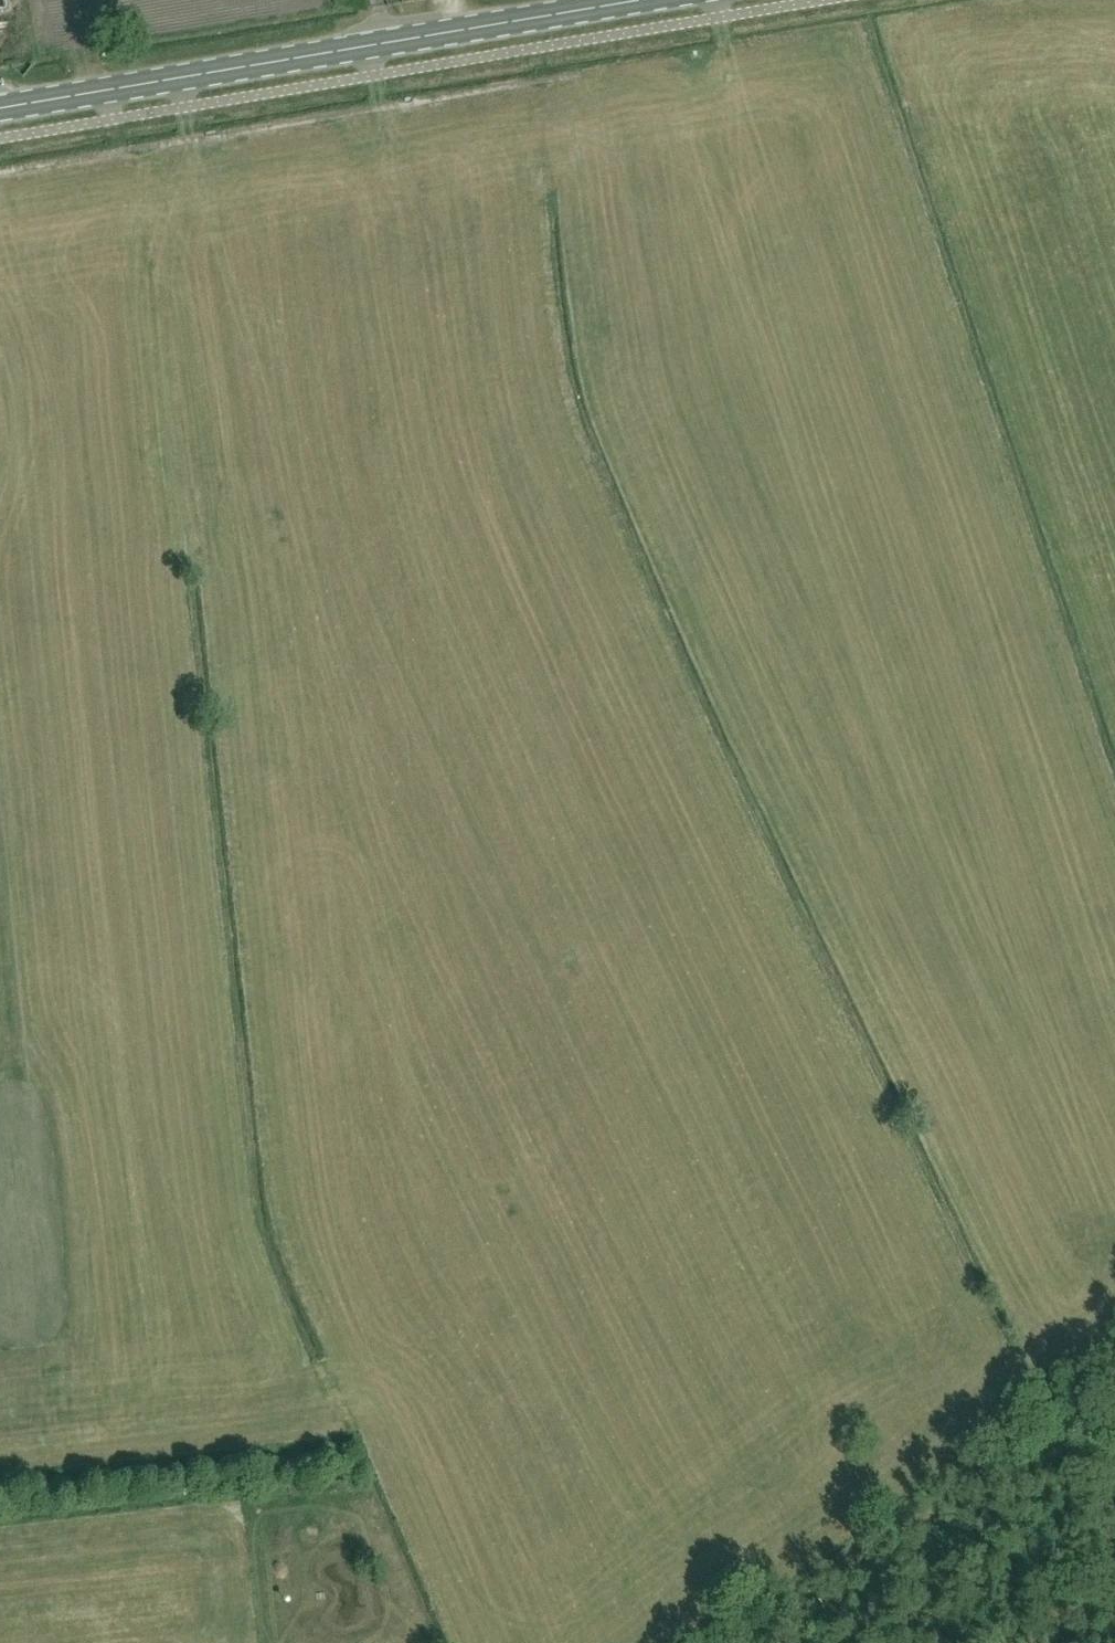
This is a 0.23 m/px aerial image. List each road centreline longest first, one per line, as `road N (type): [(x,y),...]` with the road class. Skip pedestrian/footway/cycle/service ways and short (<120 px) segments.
road 1 (secondary): [(0,108),(647,0)]

